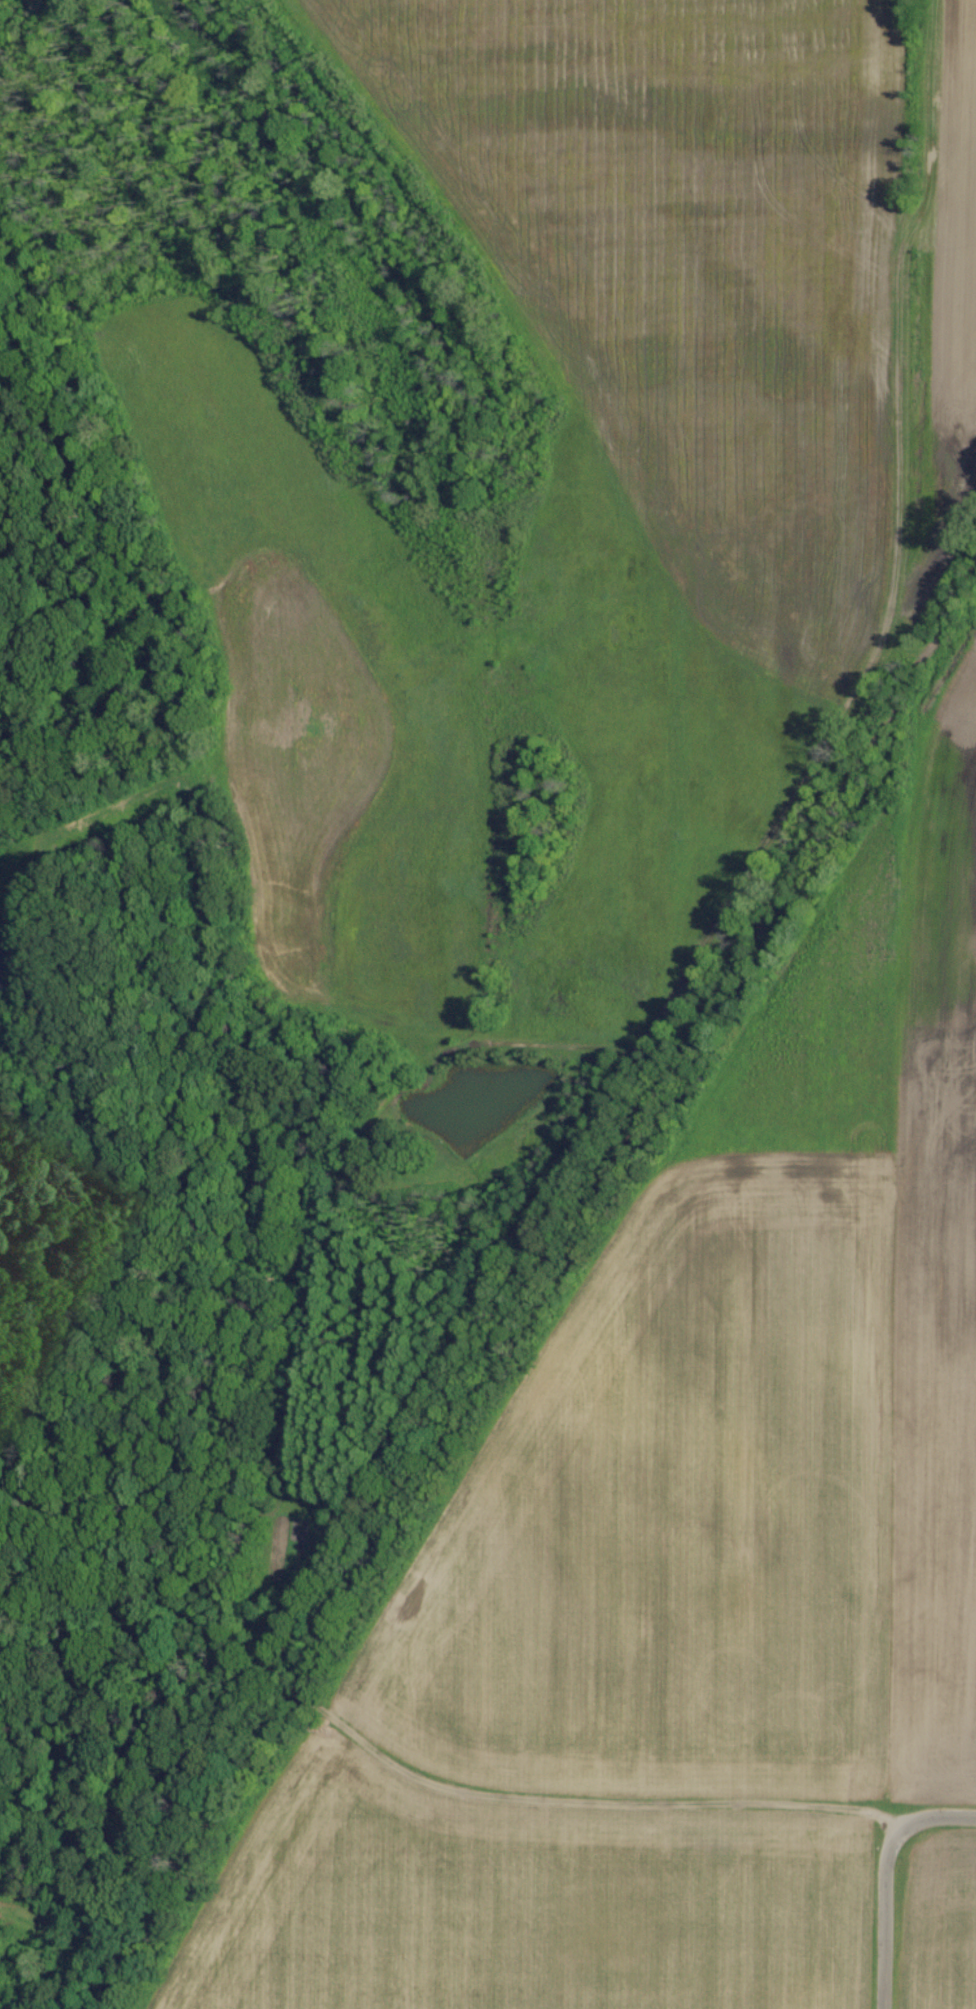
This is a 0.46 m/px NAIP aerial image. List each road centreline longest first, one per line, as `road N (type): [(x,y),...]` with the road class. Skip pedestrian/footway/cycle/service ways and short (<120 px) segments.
road 1 (residential): [(877,2008),(880,1857),(907,1824),(975,1821)]

